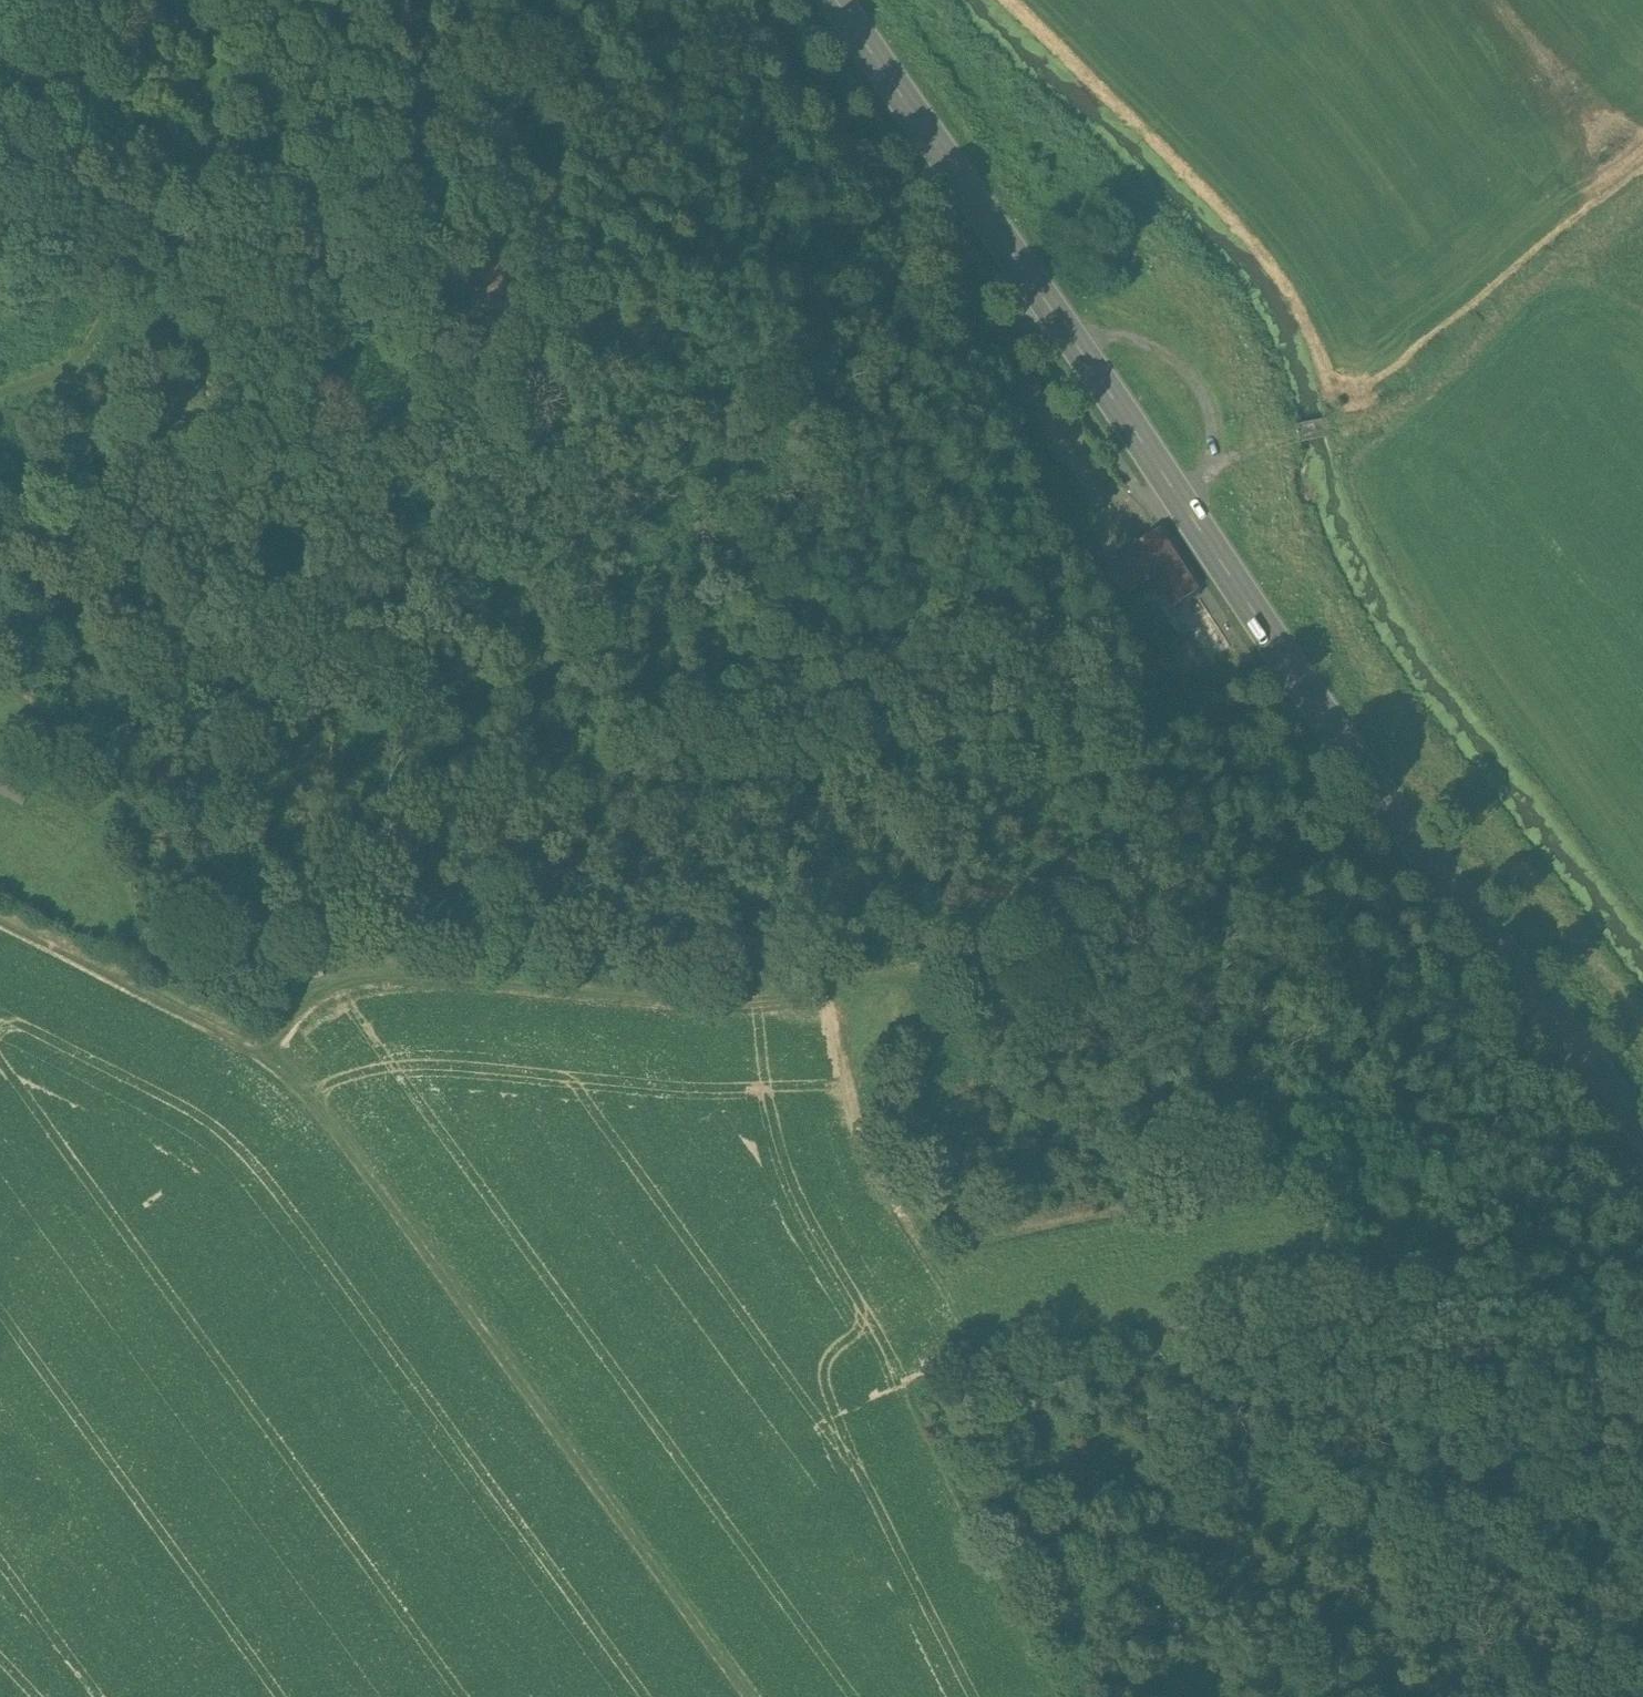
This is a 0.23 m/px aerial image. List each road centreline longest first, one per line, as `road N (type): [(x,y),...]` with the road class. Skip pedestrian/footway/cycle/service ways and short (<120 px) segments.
road 1 (primary): [(846,0),(1377,770),(1642,1120)]
road 2 (track): [(0,915),(257,1047),(310,1097),(747,1696)]
road 3 (track): [(1642,183),(1558,248),(1415,400),(1295,430),(1180,487)]

